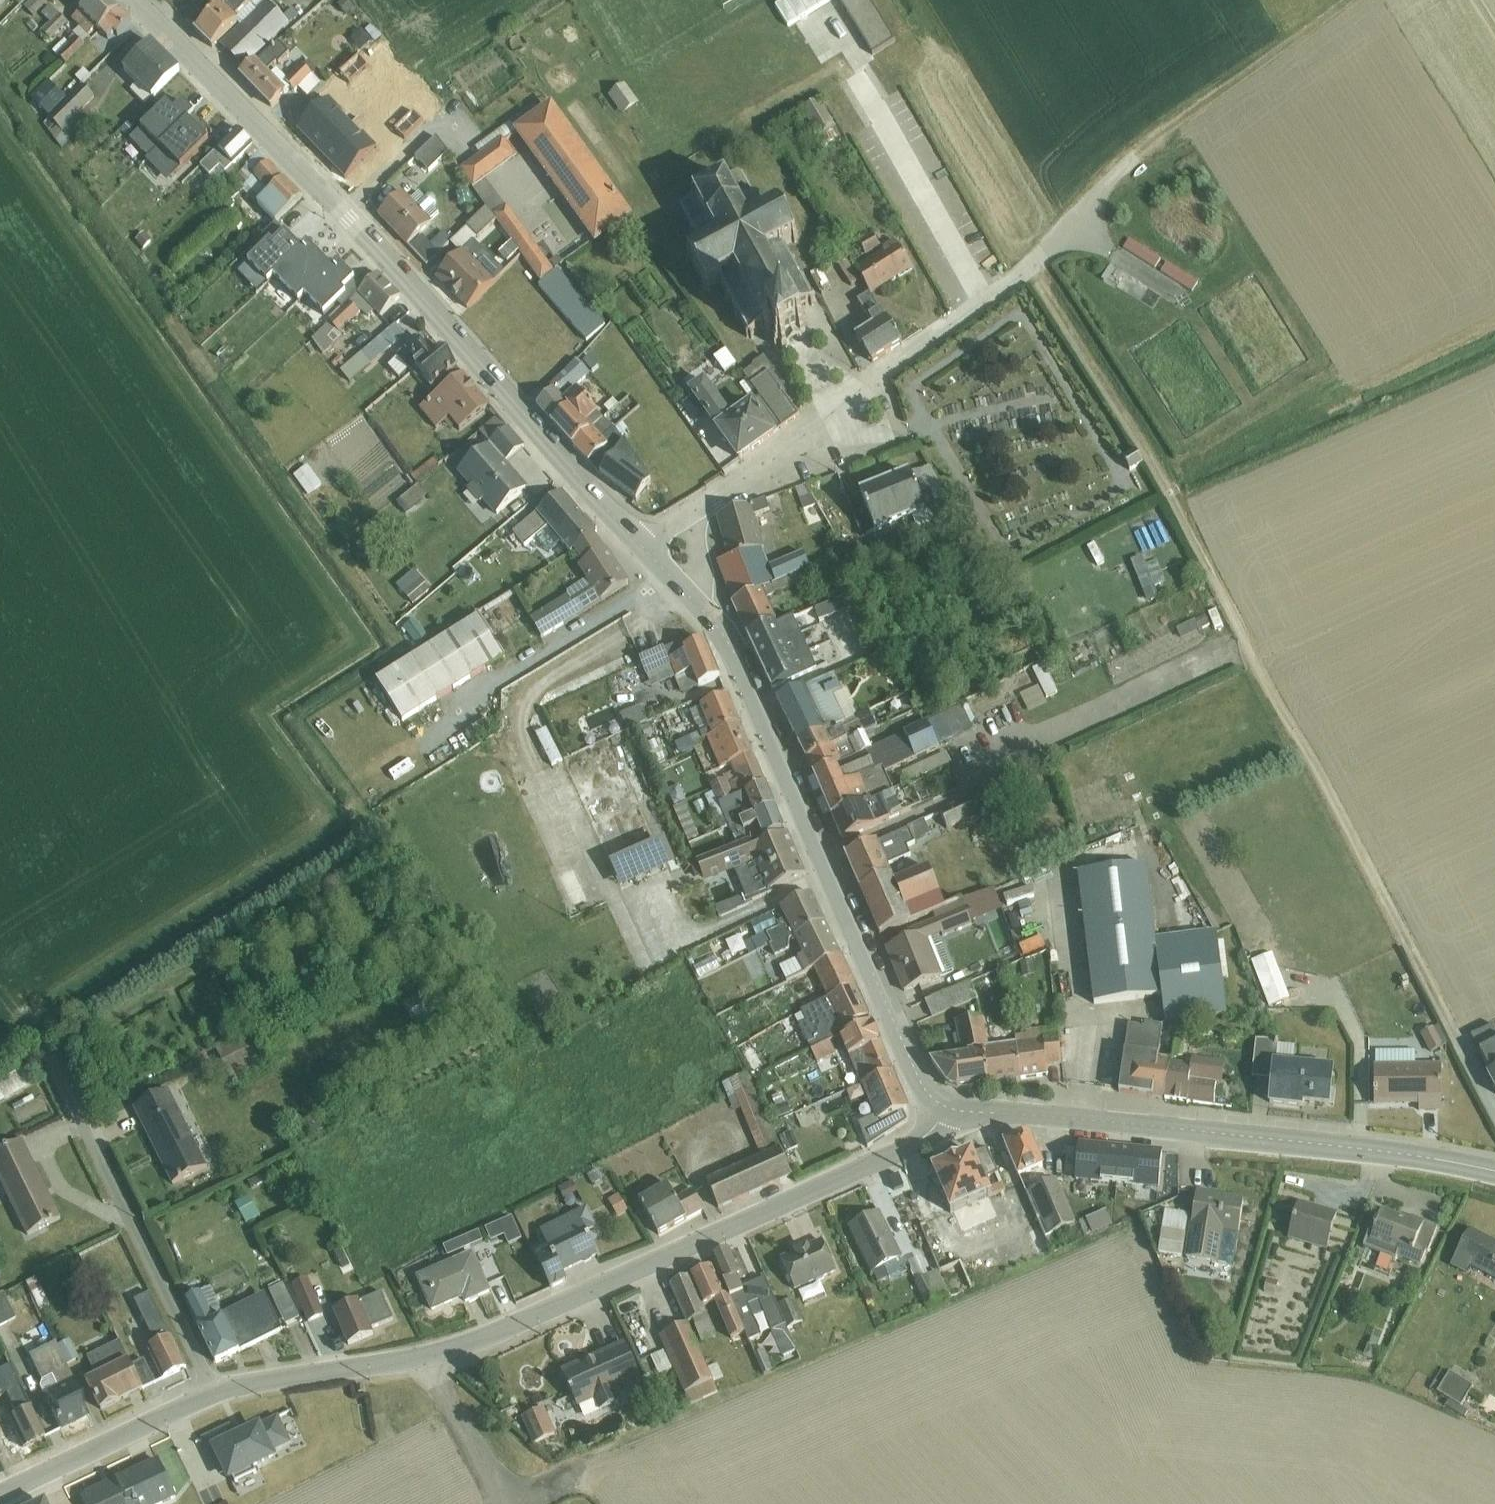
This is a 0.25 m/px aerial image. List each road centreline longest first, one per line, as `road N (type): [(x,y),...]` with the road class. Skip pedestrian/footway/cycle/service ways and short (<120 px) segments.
road 1 (track): [(1494,1110),(1151,465),(1027,269)]
road 2 (tertiary): [(213,1393),(464,1347),(917,1143),(950,1110)]
road 3 (secondary): [(646,549),(365,238),(131,0)]
road 4 (secondary): [(950,1110),(921,1085),(736,665),(690,599)]
road 5 (residential): [(694,514),(1027,269),(1137,158)]
road 6 (secondary): [(950,1110),(1359,1148),(1494,1170)]
road 7 (residential): [(213,1393),(47,1053)]
road 8 (track): [(1137,158),(1347,0)]
road 9 (tertiary): [(0,1495),(213,1393)]

